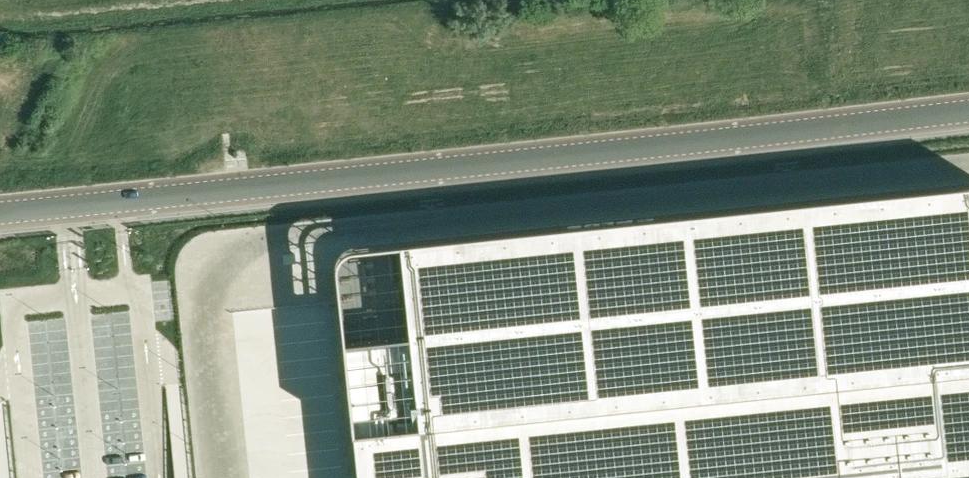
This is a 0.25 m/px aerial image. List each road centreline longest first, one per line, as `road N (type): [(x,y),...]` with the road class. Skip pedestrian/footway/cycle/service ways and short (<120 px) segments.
road 1 (unclassified): [(968,110),(0,211)]

